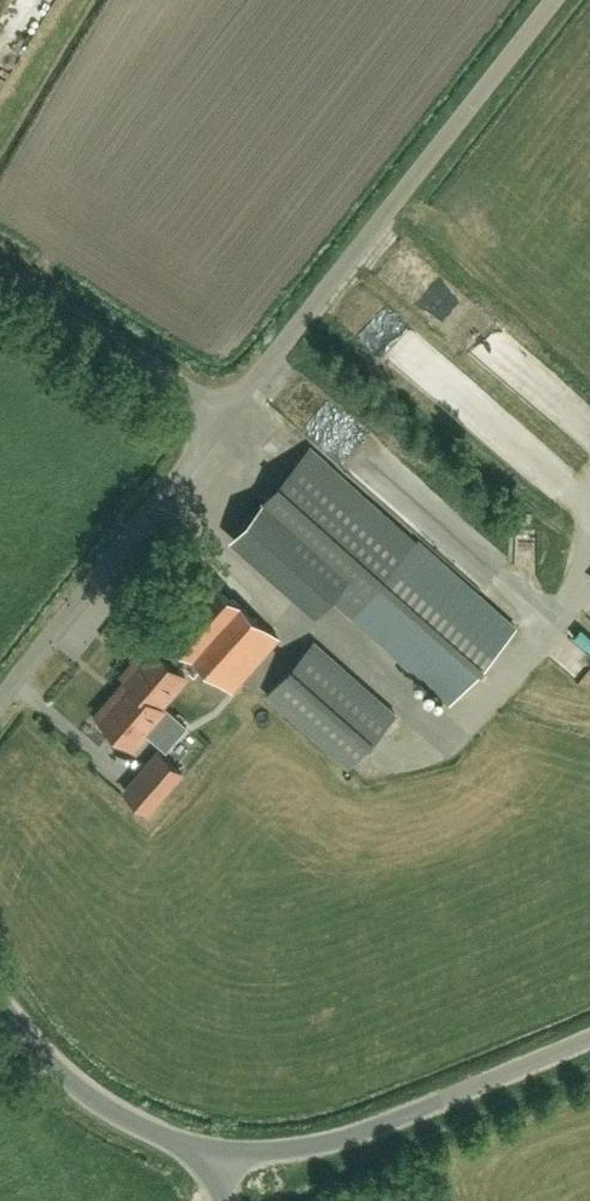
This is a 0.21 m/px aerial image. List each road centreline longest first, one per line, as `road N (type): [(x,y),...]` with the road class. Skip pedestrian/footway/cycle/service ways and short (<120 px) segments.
road 1 (unclassified): [(221,418),(554,0)]
road 2 (unclassified): [(589,1055),(355,1137),(208,1164)]
road 3 (unclassified): [(0,700),(221,418)]
road 4 (unclassified): [(221,418),(0,272)]
road 5 (unclassified): [(208,1164),(77,1088),(41,1059),(0,1006)]

